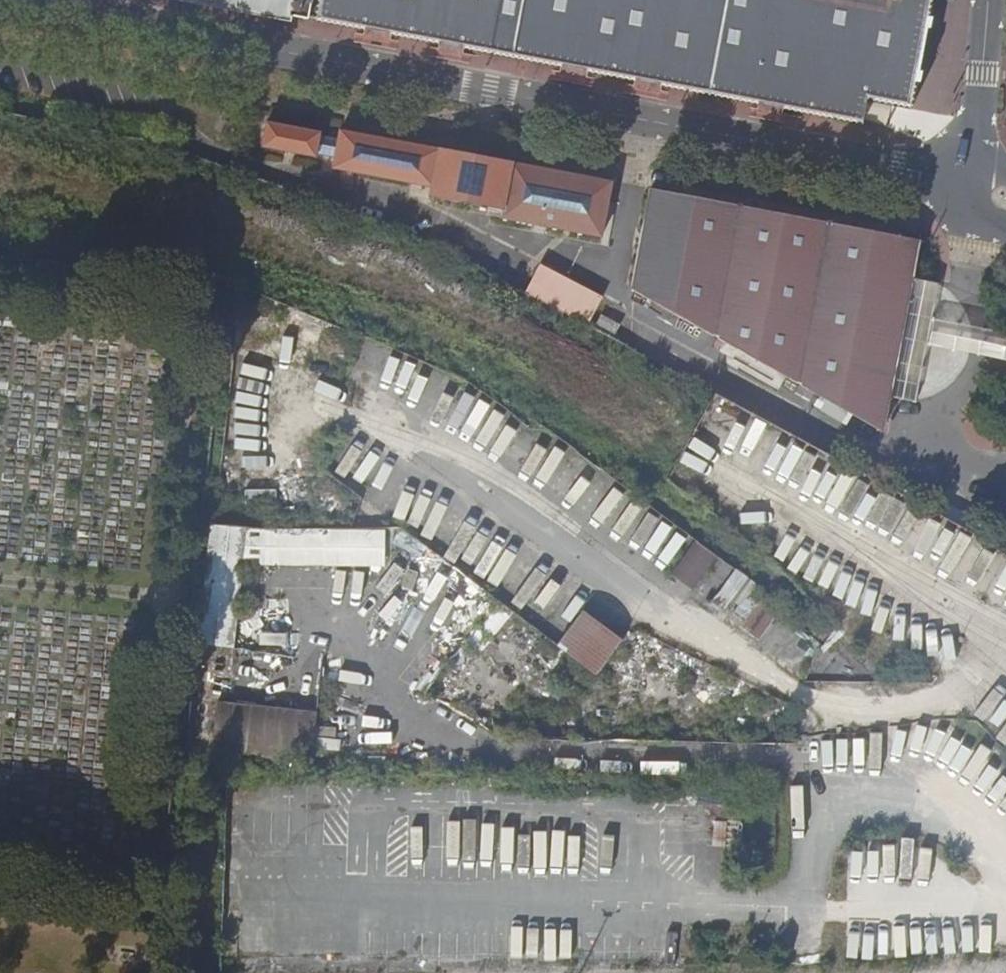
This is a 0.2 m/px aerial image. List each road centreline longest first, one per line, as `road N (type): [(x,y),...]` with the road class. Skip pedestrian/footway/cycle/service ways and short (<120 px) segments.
road 1 (residential): [(966,169),(897,164),(21,0)]
road 2 (residential): [(974,170),(988,0)]

